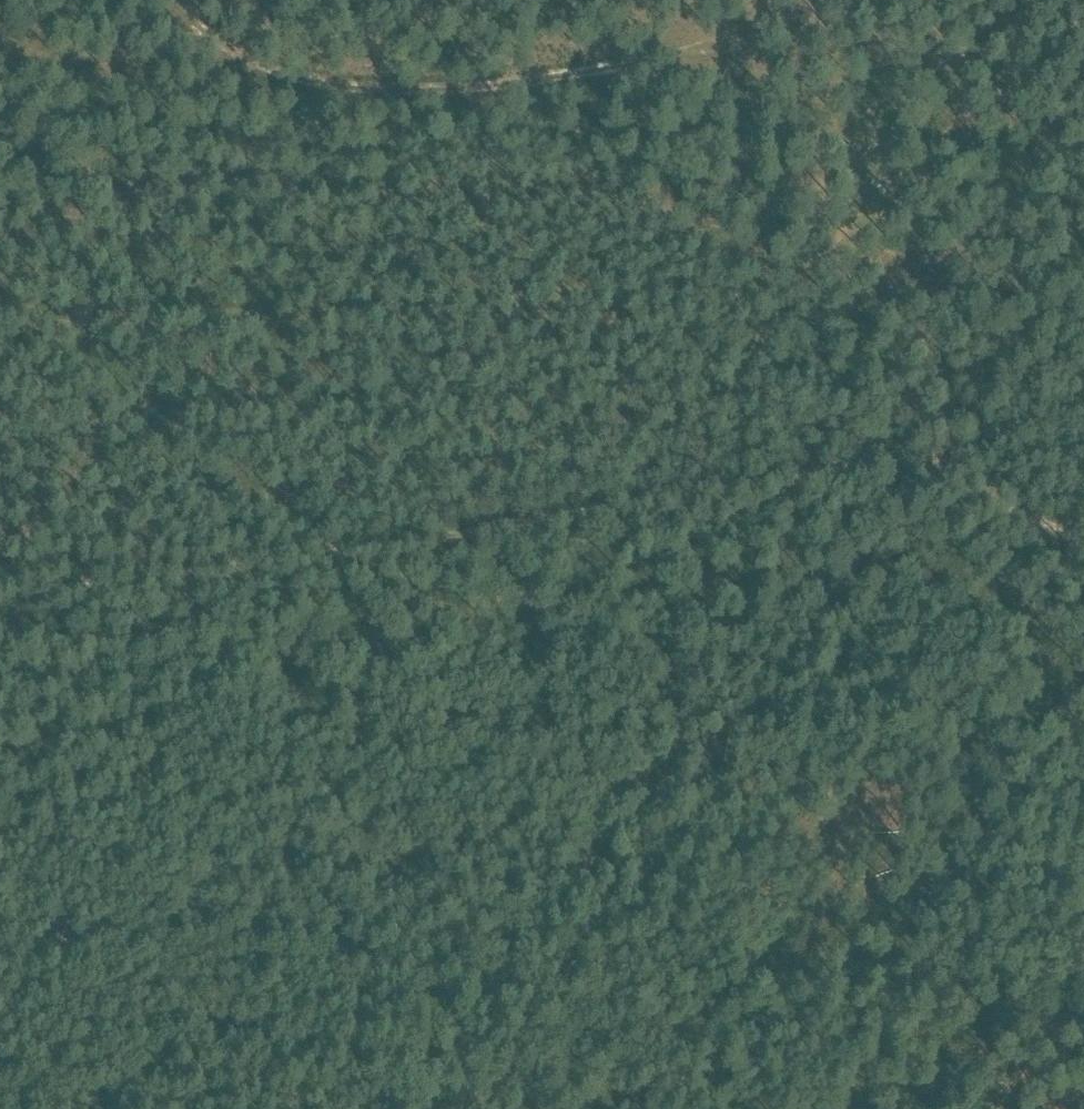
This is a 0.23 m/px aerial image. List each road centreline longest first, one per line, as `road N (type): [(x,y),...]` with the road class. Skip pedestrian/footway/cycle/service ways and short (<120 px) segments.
road 1 (track): [(177,0),(199,22),(293,68),(376,76),(607,65),(825,12),(838,0)]

